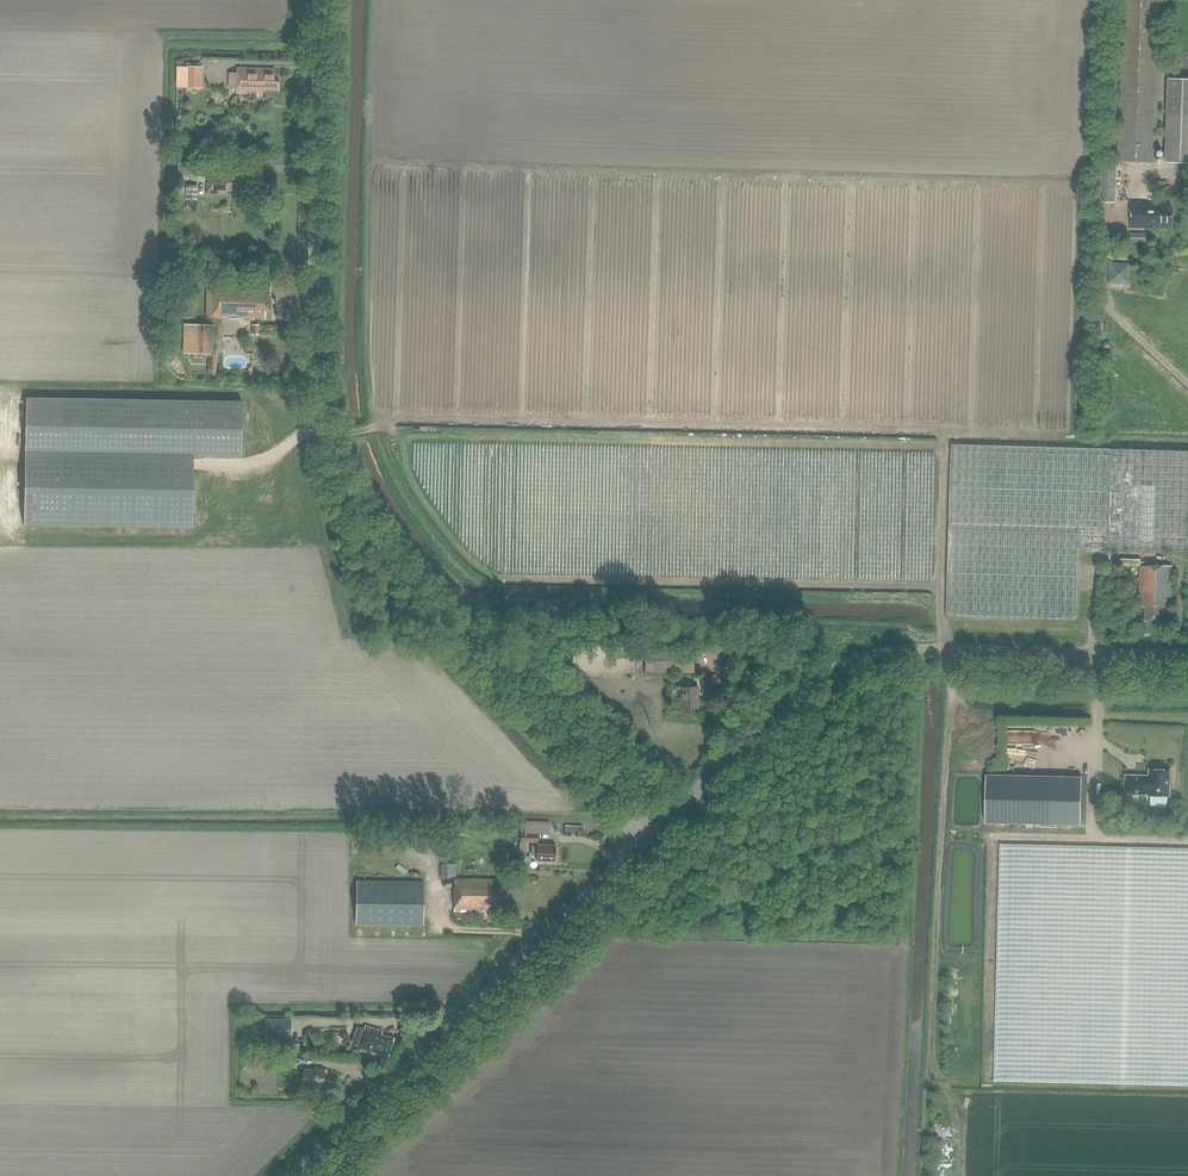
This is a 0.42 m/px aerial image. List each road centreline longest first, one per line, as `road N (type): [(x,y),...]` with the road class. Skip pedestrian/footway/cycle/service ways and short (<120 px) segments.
road 1 (tertiary): [(647,836),(386,549),(333,461),(319,415),(312,302),(317,0)]
road 2 (tertiary): [(647,836),(799,693),(874,656),(1187,657)]
road 3 (tertiary): [(297,1175),(647,836)]

